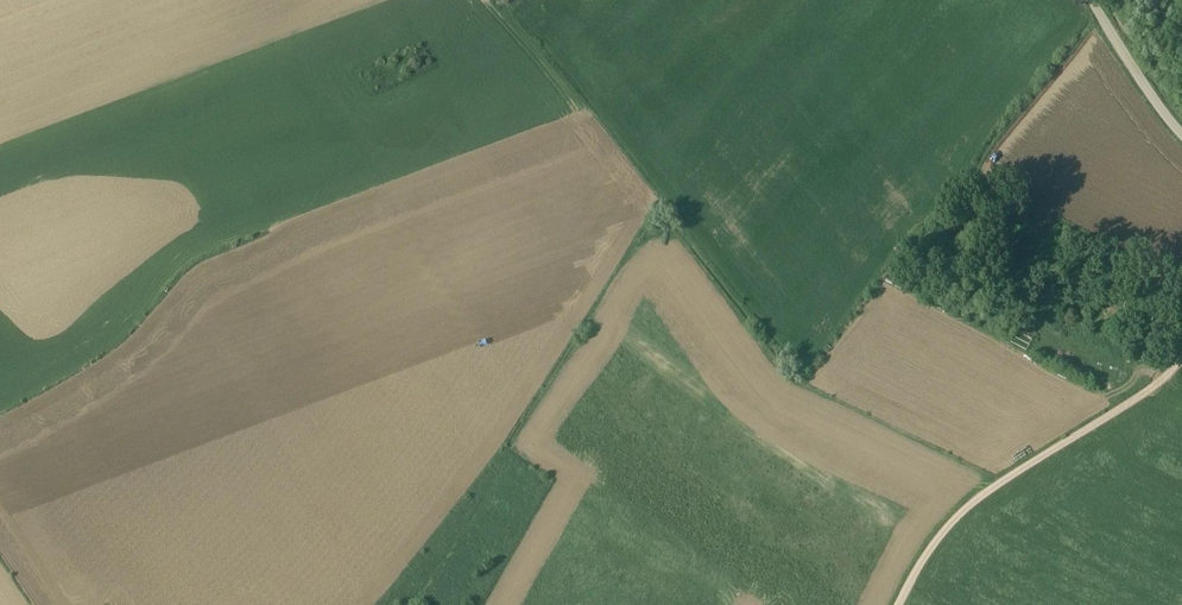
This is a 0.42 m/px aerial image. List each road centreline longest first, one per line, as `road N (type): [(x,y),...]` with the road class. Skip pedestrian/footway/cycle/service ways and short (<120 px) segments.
road 1 (track): [(901,604),(953,519),(1169,375),(1181,353)]
road 2 (unclassified): [(1181,132),(1087,0)]

